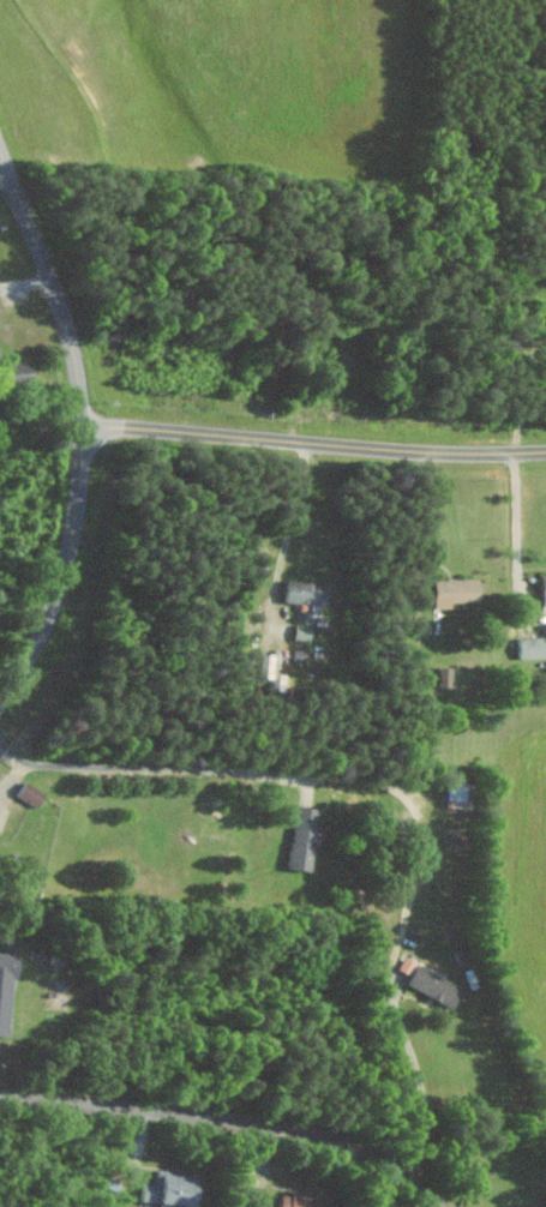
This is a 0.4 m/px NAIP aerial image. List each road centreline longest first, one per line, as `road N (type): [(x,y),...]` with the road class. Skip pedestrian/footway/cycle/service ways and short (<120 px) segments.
road 1 (tertiary): [(0,702),(41,636),(72,554),(85,430),(59,296),(0,146)]
road 2 (residential): [(0,1093),(305,1134),(376,1163),(440,1206)]
road 3 (residential): [(85,430),(464,454),(545,451)]

